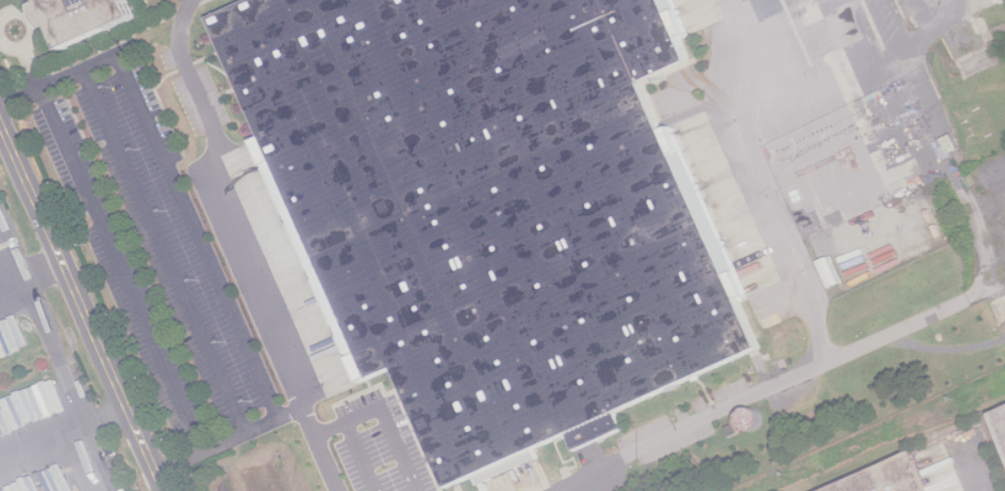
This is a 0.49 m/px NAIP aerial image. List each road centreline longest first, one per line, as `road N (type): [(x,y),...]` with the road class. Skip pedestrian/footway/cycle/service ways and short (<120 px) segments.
road 1 (residential): [(0,119),(166,490)]

